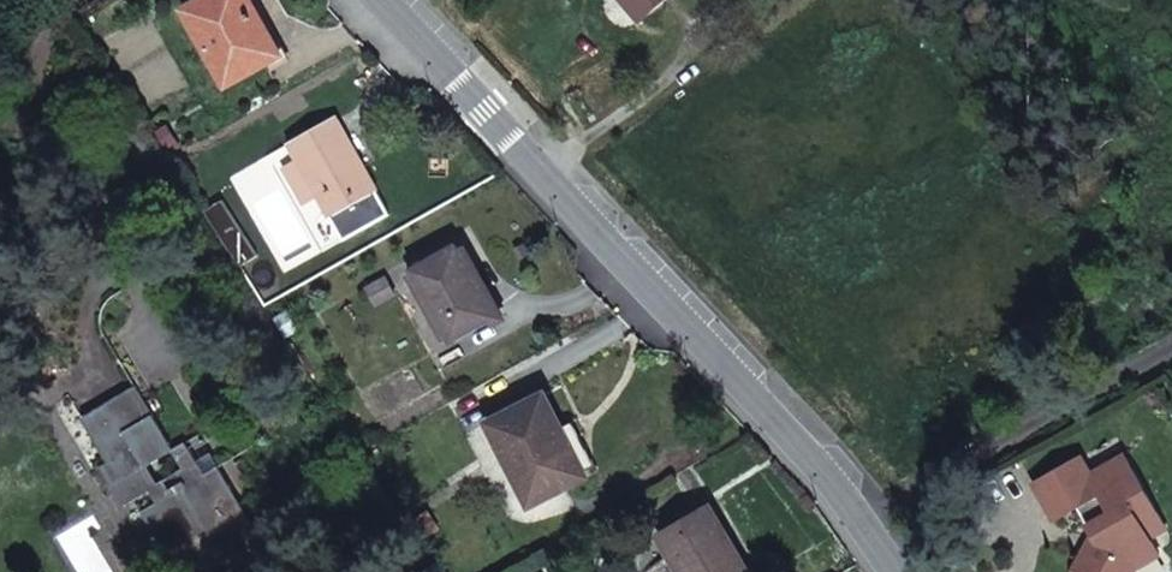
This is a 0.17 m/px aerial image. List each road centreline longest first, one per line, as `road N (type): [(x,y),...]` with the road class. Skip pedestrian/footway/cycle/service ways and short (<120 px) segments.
road 1 (residential): [(885,571),(780,419),(387,0)]

